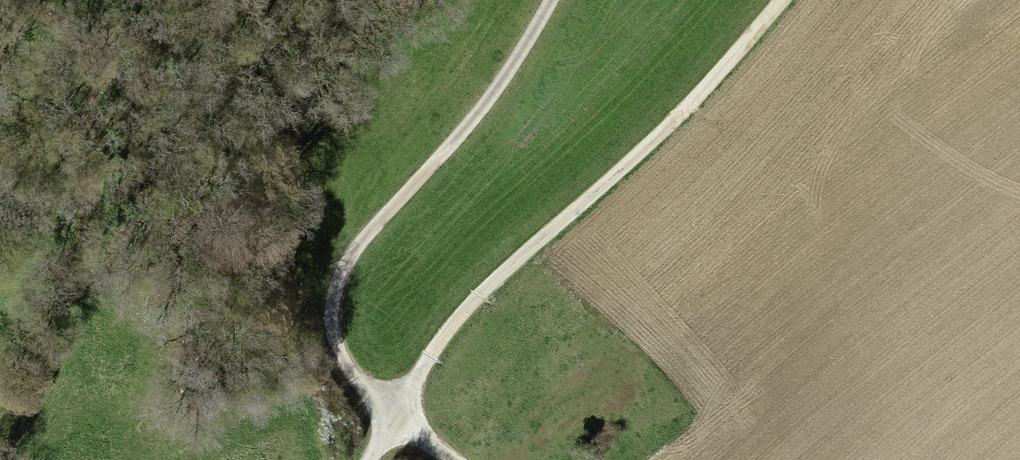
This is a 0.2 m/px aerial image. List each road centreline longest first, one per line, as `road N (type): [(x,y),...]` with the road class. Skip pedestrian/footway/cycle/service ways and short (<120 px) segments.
road 1 (track): [(789,0),(712,89),(450,338),(372,459)]
road 2 (track): [(552,0),(501,87),(358,246),(338,289),(334,325),(356,374),(457,459)]
road 3 (track): [(83,290),(27,459)]

